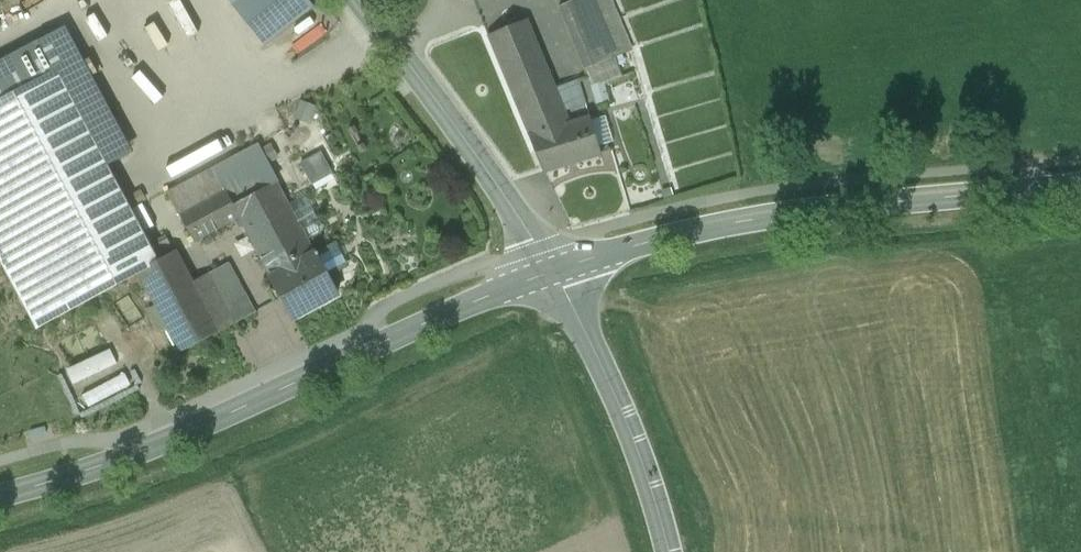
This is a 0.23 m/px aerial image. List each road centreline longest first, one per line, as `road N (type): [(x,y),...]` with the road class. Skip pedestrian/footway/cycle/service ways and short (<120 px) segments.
road 1 (tertiary): [(0,496),(147,449),(554,270)]
road 2 (tertiary): [(554,270),(767,216),(1080,188)]
road 3 (tertiary): [(554,270),(494,171),(359,0)]
road 4 (tertiary): [(668,551),(606,372),(554,270)]

